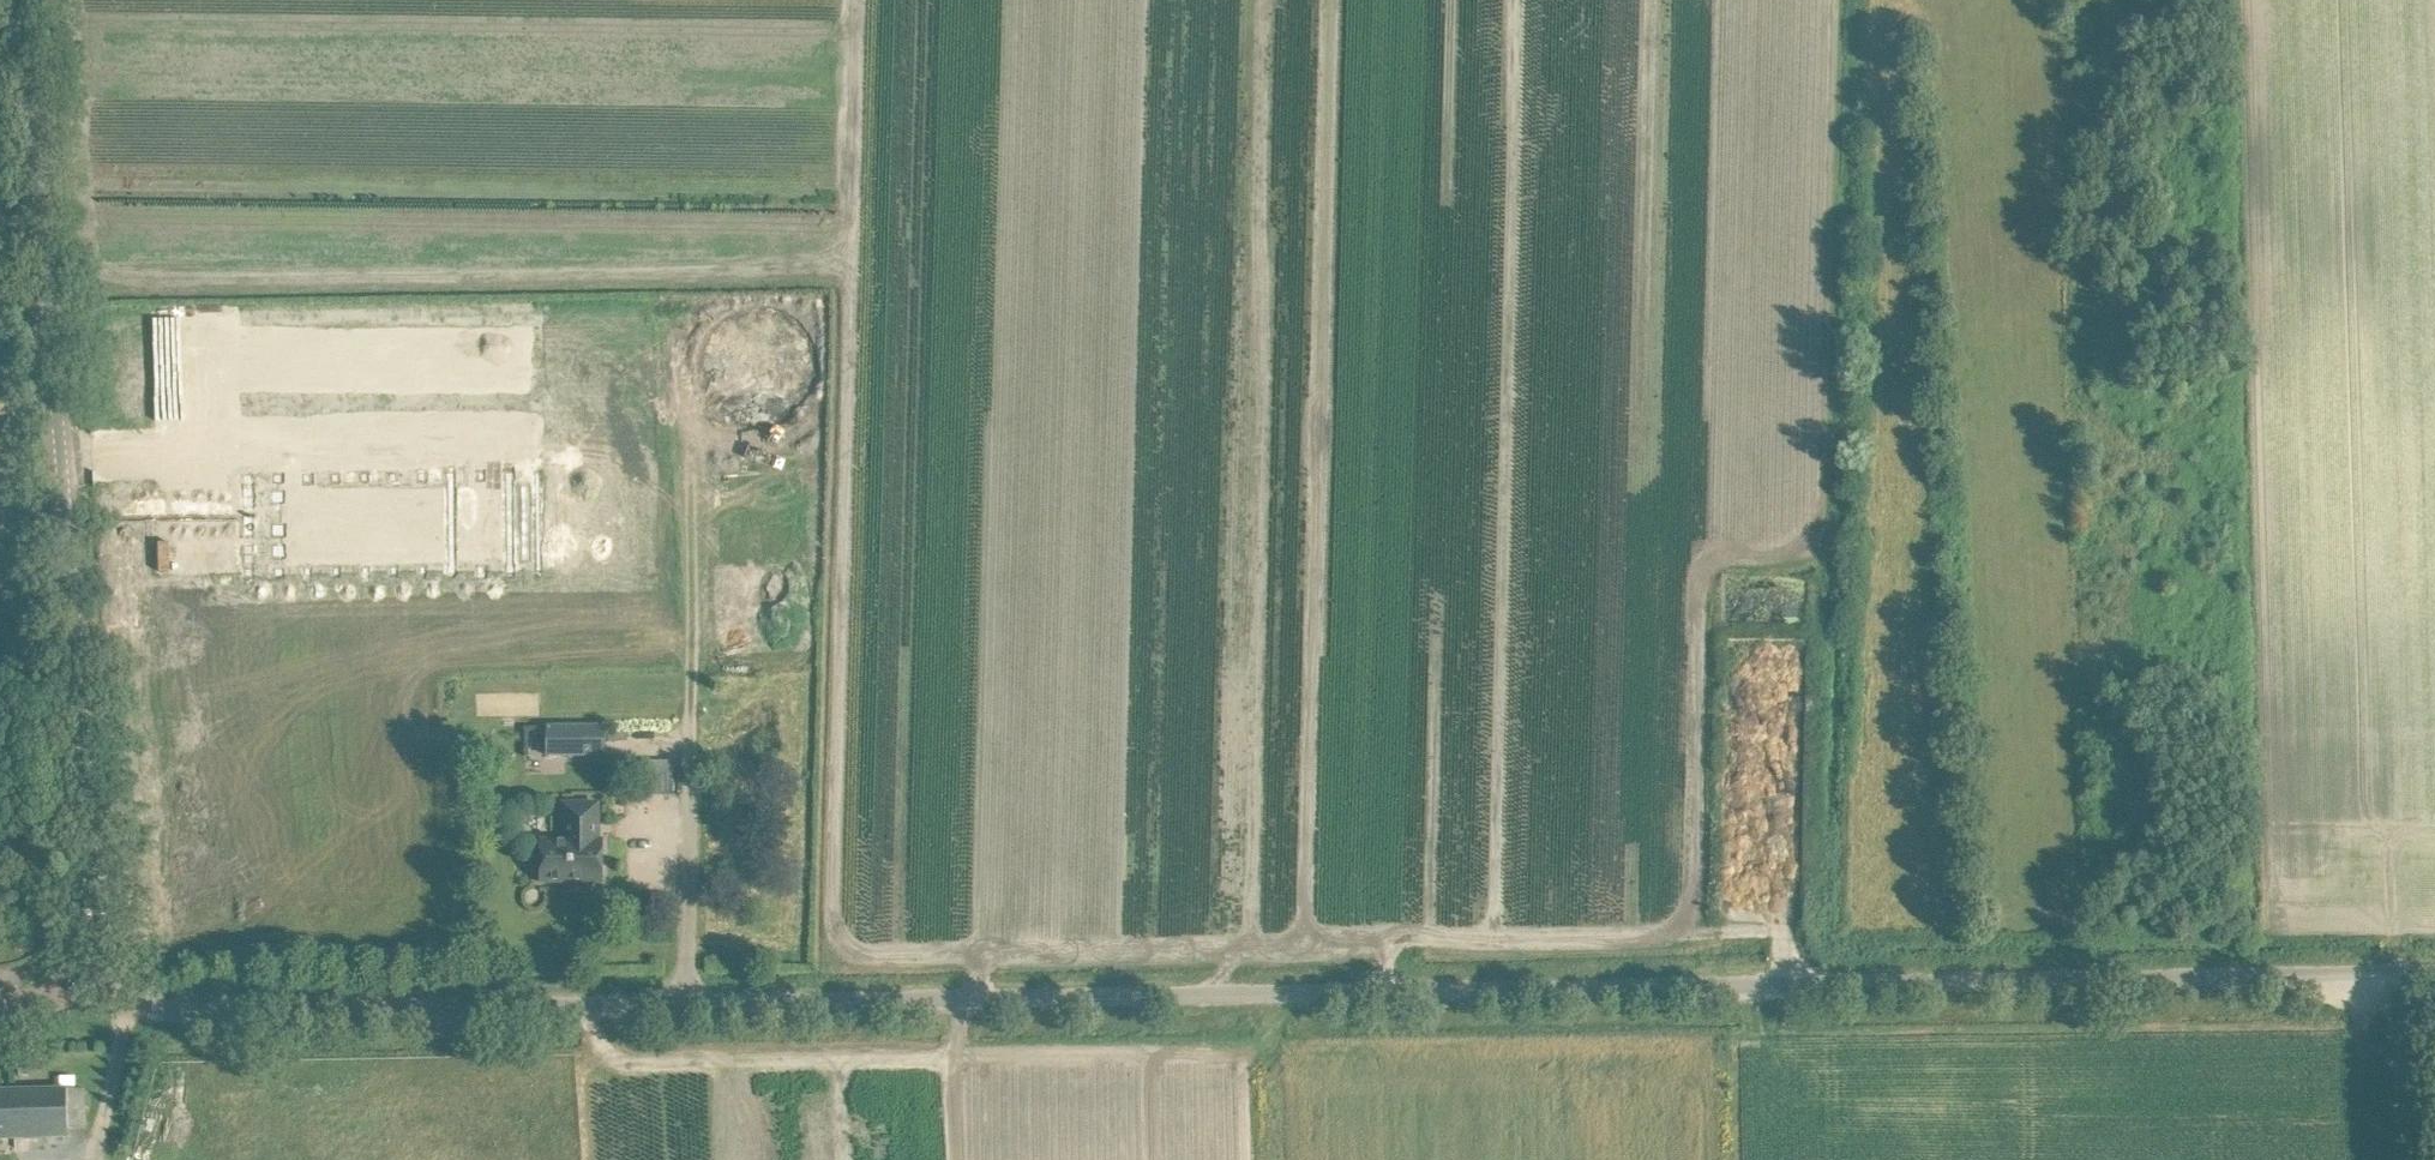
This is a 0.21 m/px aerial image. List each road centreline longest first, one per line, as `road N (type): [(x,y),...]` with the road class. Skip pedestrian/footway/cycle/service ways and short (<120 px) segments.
road 1 (unclassified): [(79,987),(143,1012),(2434,974)]
road 2 (tertiary): [(79,987),(97,924),(22,0)]
road 3 (track): [(2394,975),(2413,1159)]

